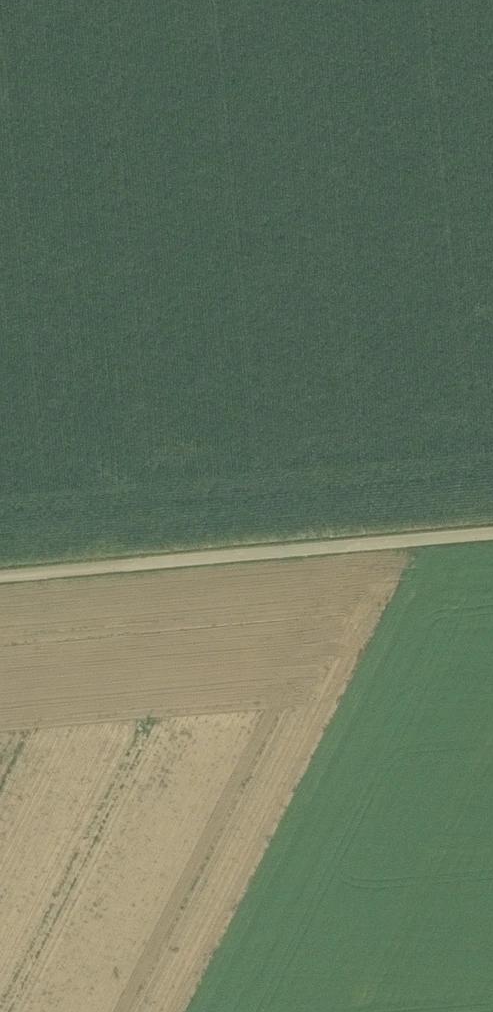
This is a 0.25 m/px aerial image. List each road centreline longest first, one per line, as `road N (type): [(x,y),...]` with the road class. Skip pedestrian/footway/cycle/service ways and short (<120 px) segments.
road 1 (track): [(492,529),(0,576)]

